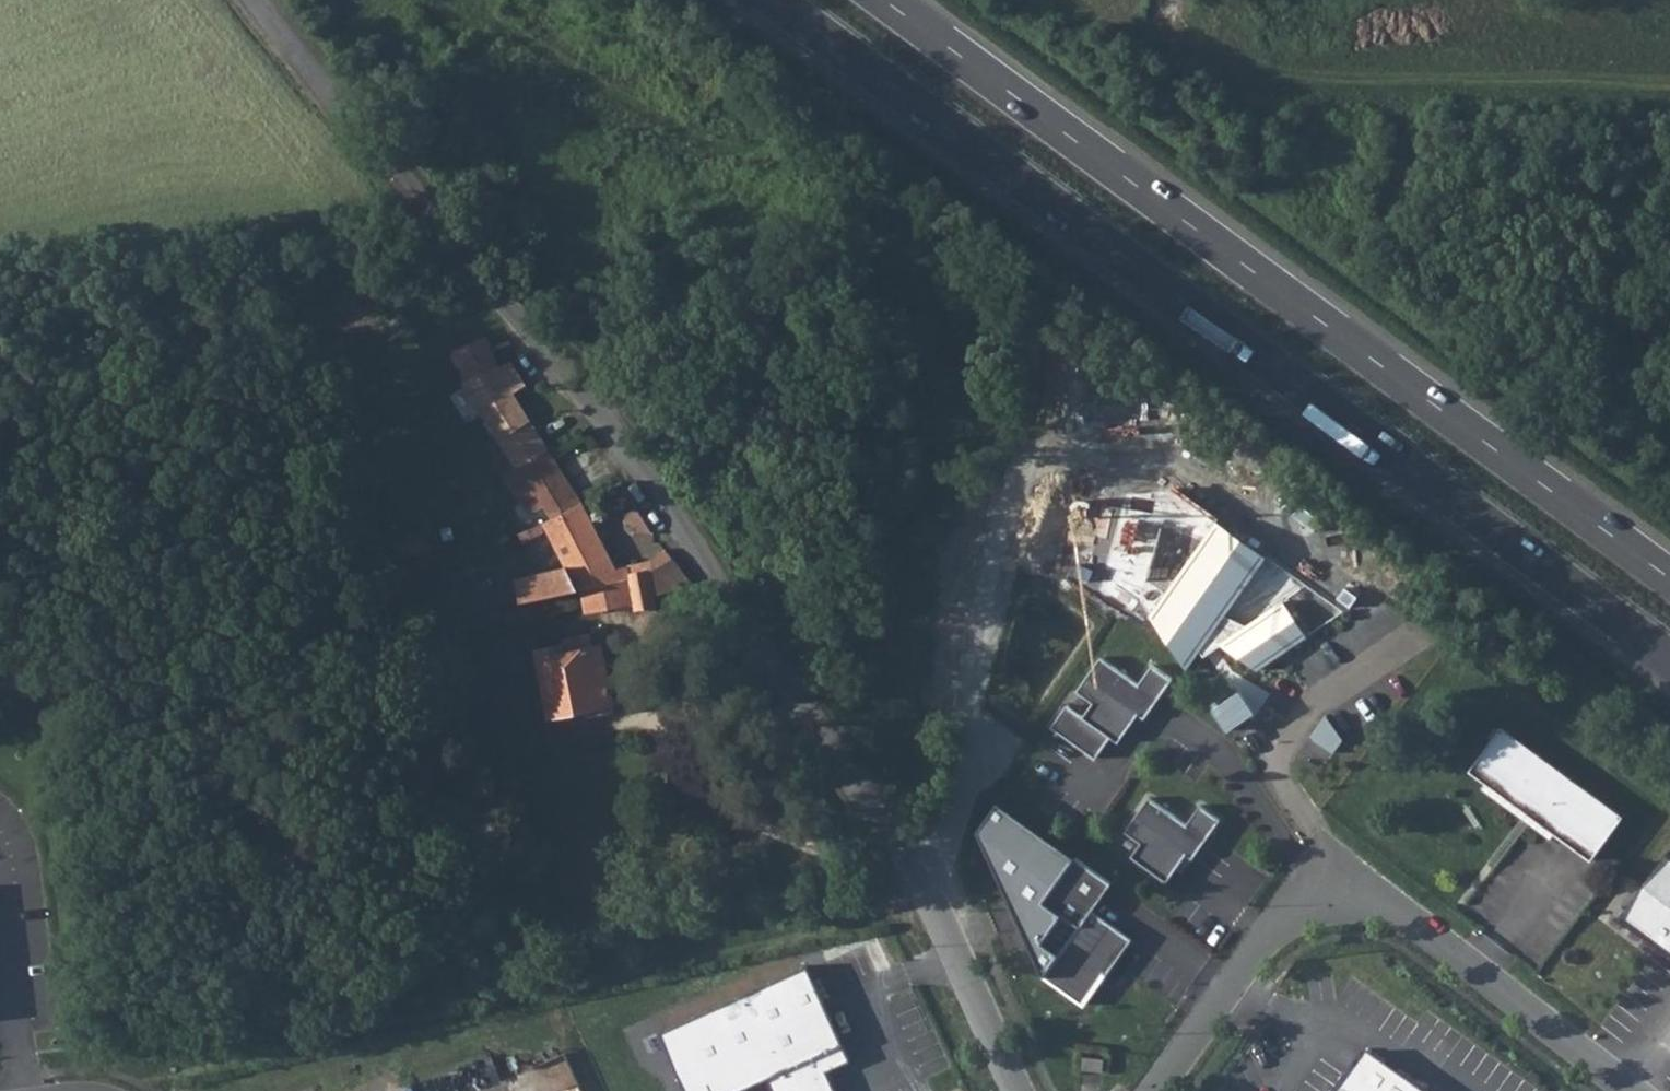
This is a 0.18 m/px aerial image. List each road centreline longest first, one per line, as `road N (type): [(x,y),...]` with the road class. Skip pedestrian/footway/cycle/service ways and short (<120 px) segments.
road 1 (unclassified): [(254,0),(584,394),(742,614),(923,894),(1020,1090)]
road 2 (trunk): [(773,0),(1669,660)]
road 3 (trunk): [(1669,579),(885,0)]
road 4 (unclassified): [(1627,1090),(1428,936),(1348,905),(1283,923),(1154,1090)]

